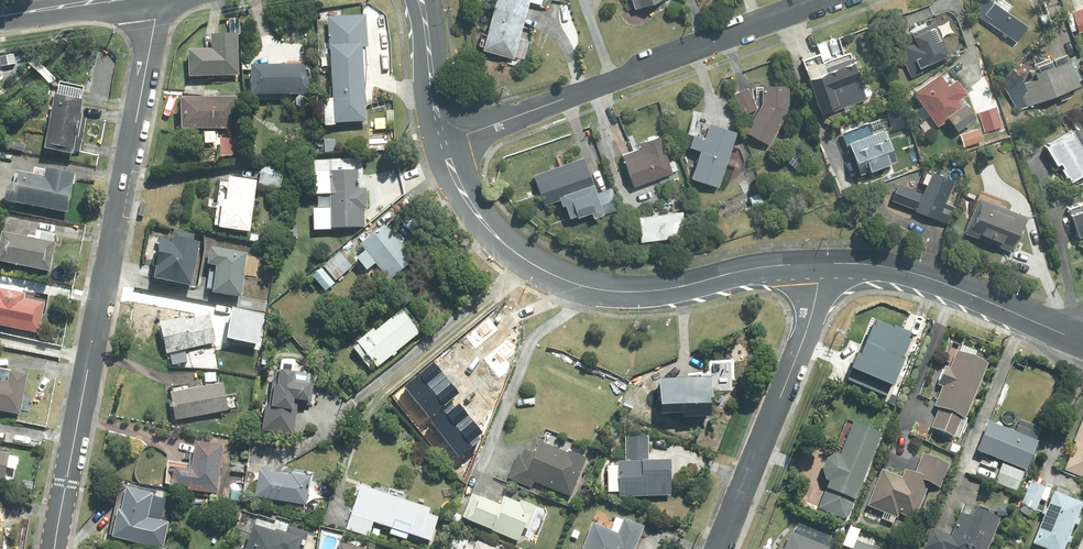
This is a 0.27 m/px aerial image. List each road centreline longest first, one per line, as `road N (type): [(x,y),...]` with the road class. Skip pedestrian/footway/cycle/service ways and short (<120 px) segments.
road 1 (tertiary): [(159,0),(55,548)]
road 2 (tertiary): [(442,142),(486,226),(525,259),(578,285),(642,292),(817,263)]
road 3 (residential): [(442,142),(841,0)]
road 4 (residential): [(718,548),(806,330),(817,263)]
road 5 (tertiary): [(817,263),(907,271),(1073,338)]

